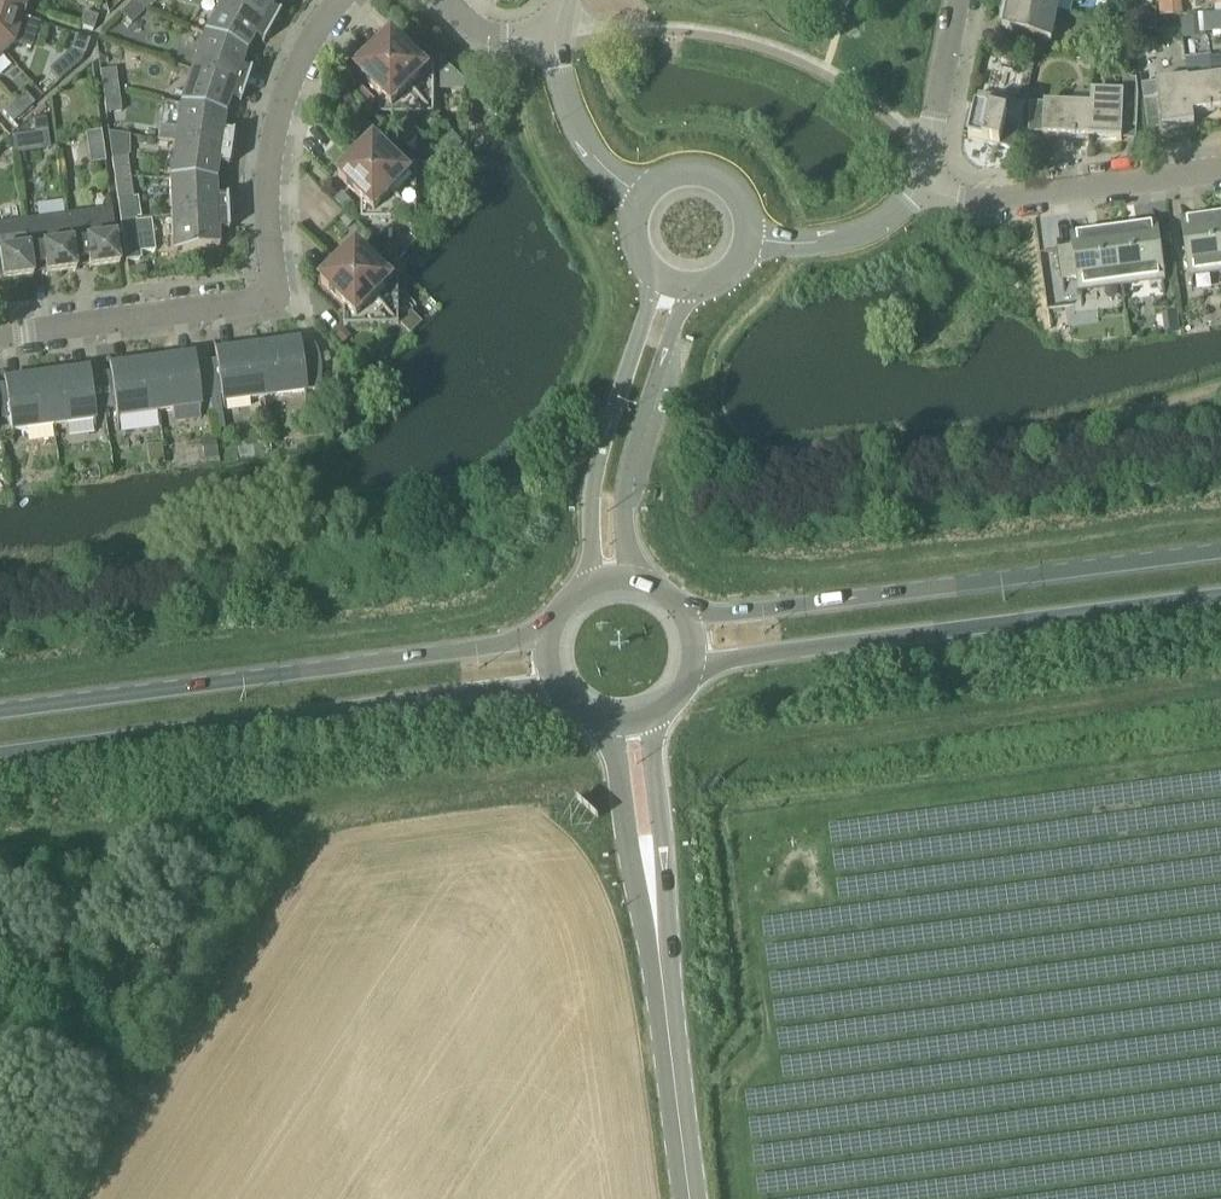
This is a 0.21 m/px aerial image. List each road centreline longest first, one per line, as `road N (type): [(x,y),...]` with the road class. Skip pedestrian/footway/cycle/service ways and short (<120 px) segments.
road 1 (residential): [(0,342),(268,310),(281,299),(292,106),(311,52),(350,0)]
road 2 (primary): [(0,757),(500,691),(557,690)]
road 3 (primary): [(548,639),(0,713)]
road 4 (primary): [(1220,553),(723,615),(679,609)]
road 5 (primary): [(691,673),(1220,601)]
road 6 (unclassified): [(653,277),(596,468),(586,588)]
road 7 (residential): [(923,182),(958,199),(992,202),(1220,173)]
road 8 (unclassified): [(626,580),(631,447),(690,289)]
road 9 (unclassified): [(657,952),(689,1198)]
road 10 (unclassified): [(657,952),(656,717)]
road 11 (unclassified): [(603,724),(657,952)]
road 12 (residential): [(749,239),(785,245),(853,237),(886,222),(923,182)]
road 13 (residential): [(640,196),(582,142),(552,38)]
road 14 (residential): [(923,182),(960,0)]
road 15 (residential): [(749,239),(743,204),(713,176),(673,173),(640,196)]
road 16 (residential): [(552,38),(508,41),(440,0)]

